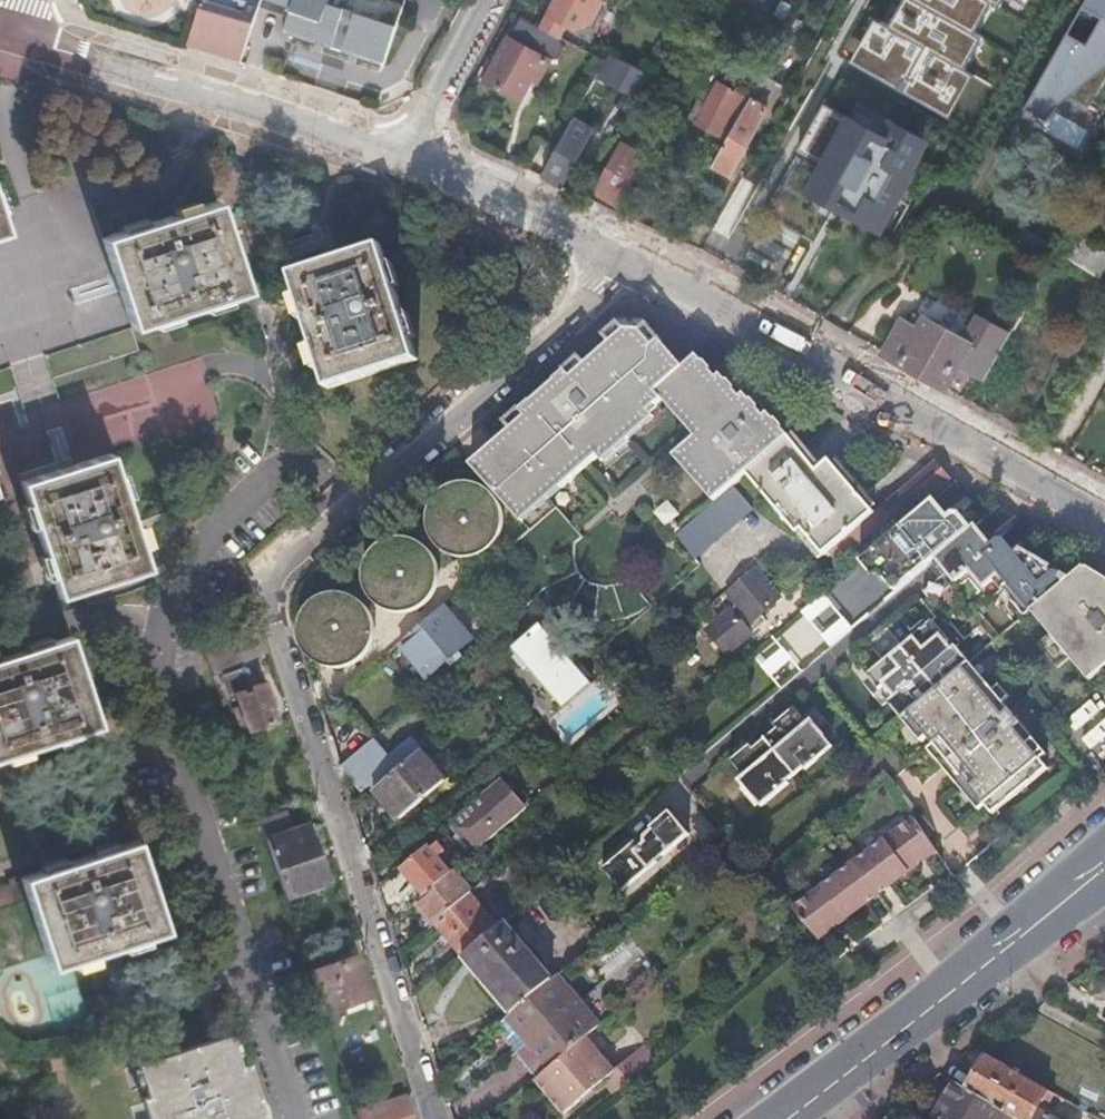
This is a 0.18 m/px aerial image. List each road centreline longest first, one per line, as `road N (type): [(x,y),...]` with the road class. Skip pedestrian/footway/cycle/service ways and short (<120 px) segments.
road 1 (residential): [(432,1118),(267,603),(276,572),(296,549),(629,256)]
road 2 (residential): [(629,256),(1104,523)]
road 3 (secondary): [(1104,866),(782,1118)]
road 4 (residential): [(23,33),(405,162)]
road 5 (residential): [(405,162),(629,256)]
road 6 (residential): [(405,162),(490,0)]

